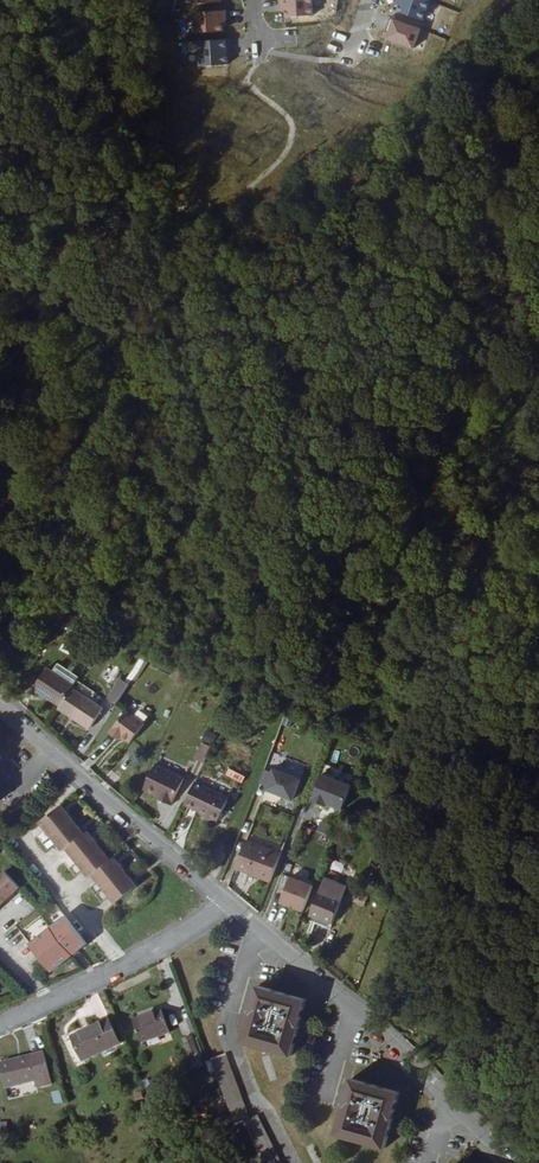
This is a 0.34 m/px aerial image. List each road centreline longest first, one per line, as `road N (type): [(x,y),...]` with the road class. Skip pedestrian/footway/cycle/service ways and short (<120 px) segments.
road 1 (unclassified): [(0,702),(228,903)]
road 2 (residential): [(228,903),(127,968),(0,1027)]
road 3 (residential): [(228,903),(353,1011)]
road 4 (residential): [(353,1011),(450,1102)]

